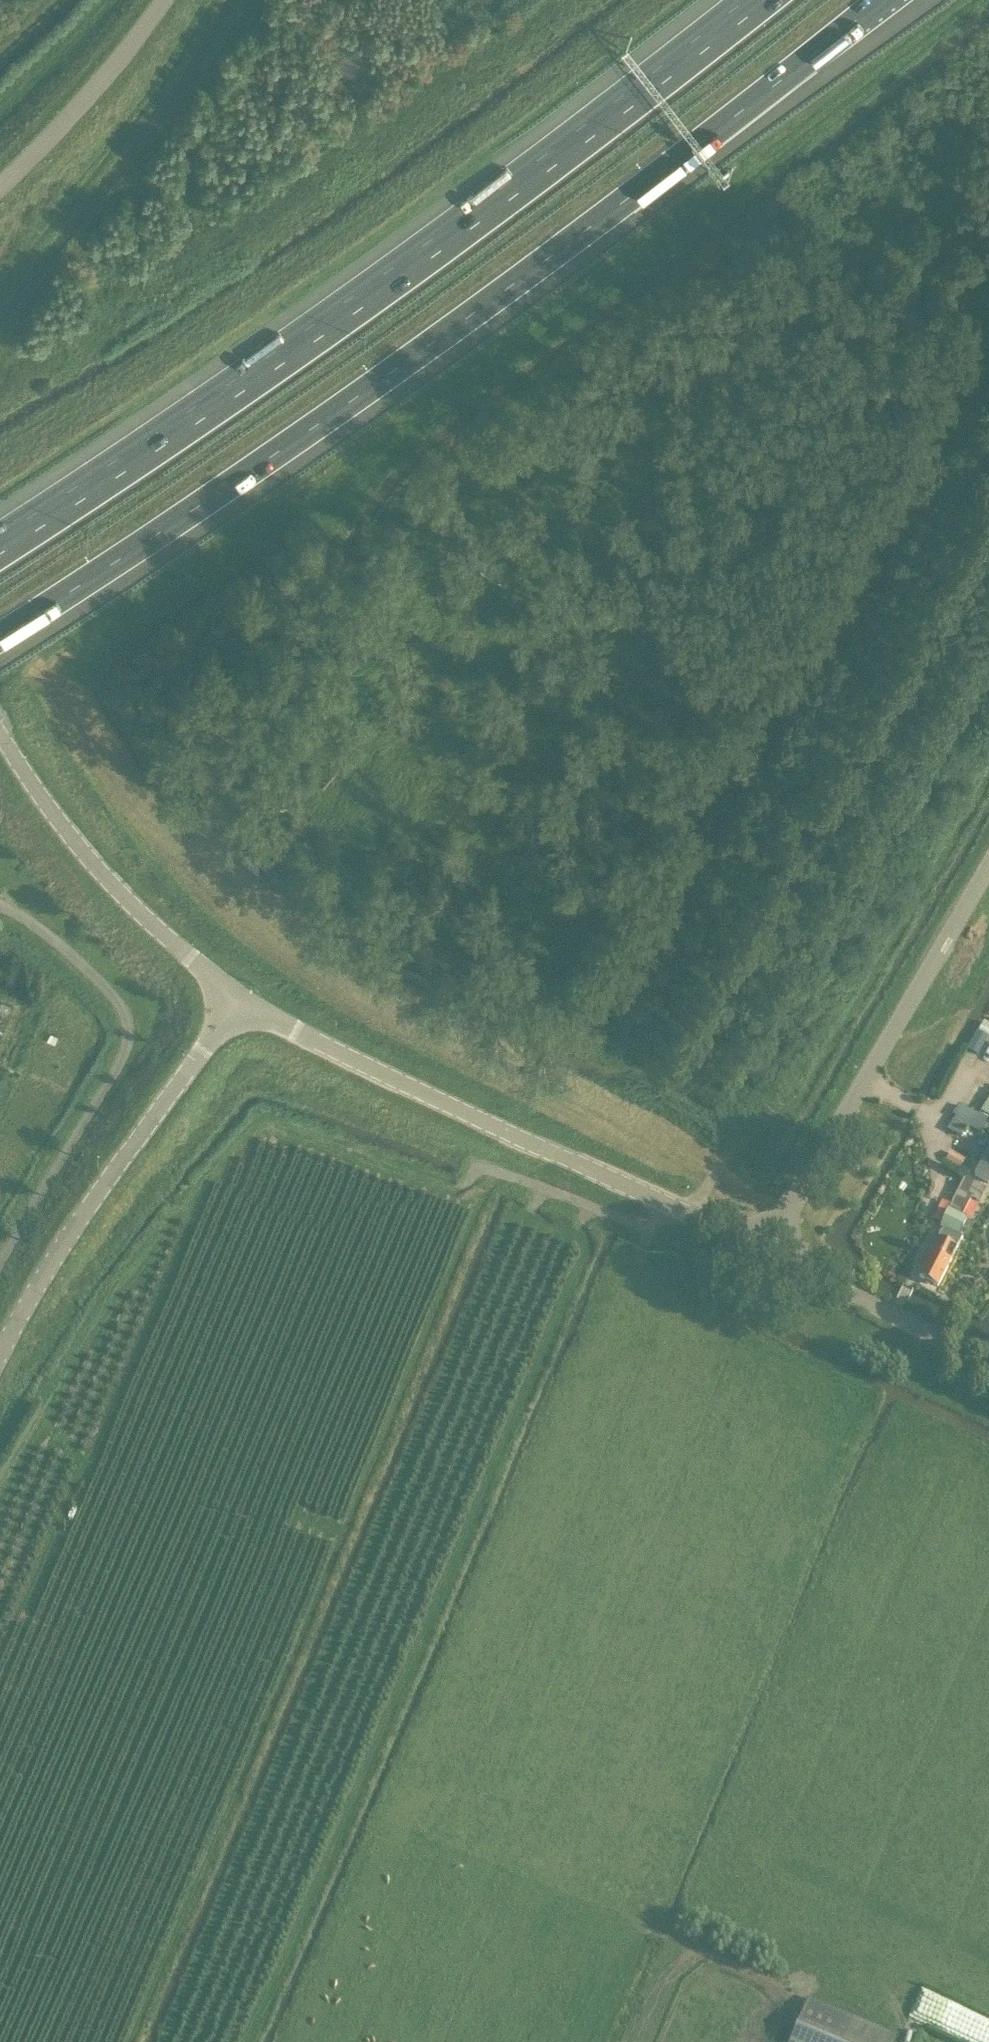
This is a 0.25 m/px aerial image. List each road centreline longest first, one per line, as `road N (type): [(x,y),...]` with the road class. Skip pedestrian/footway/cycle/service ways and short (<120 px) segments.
road 1 (motorway): [(0,636),(390,372),(882,0)]
road 2 (motorway): [(755,0),(490,206),(0,542)]
road 3 (tertiary): [(770,1246),(235,1001)]
road 4 (unclassified): [(0,1267),(130,1037),(124,1009),(91,974),(0,906)]
road 5 (tertiary): [(770,1246),(988,858)]
road 6 (tertiary): [(0,1361),(73,1236),(235,1001)]
road 7 (unclassified): [(235,1001),(88,858),(0,732)]
road 8 (unclassified): [(0,187),(132,55),(166,0)]
road 9 (tertiary): [(988,1356),(770,1246)]

